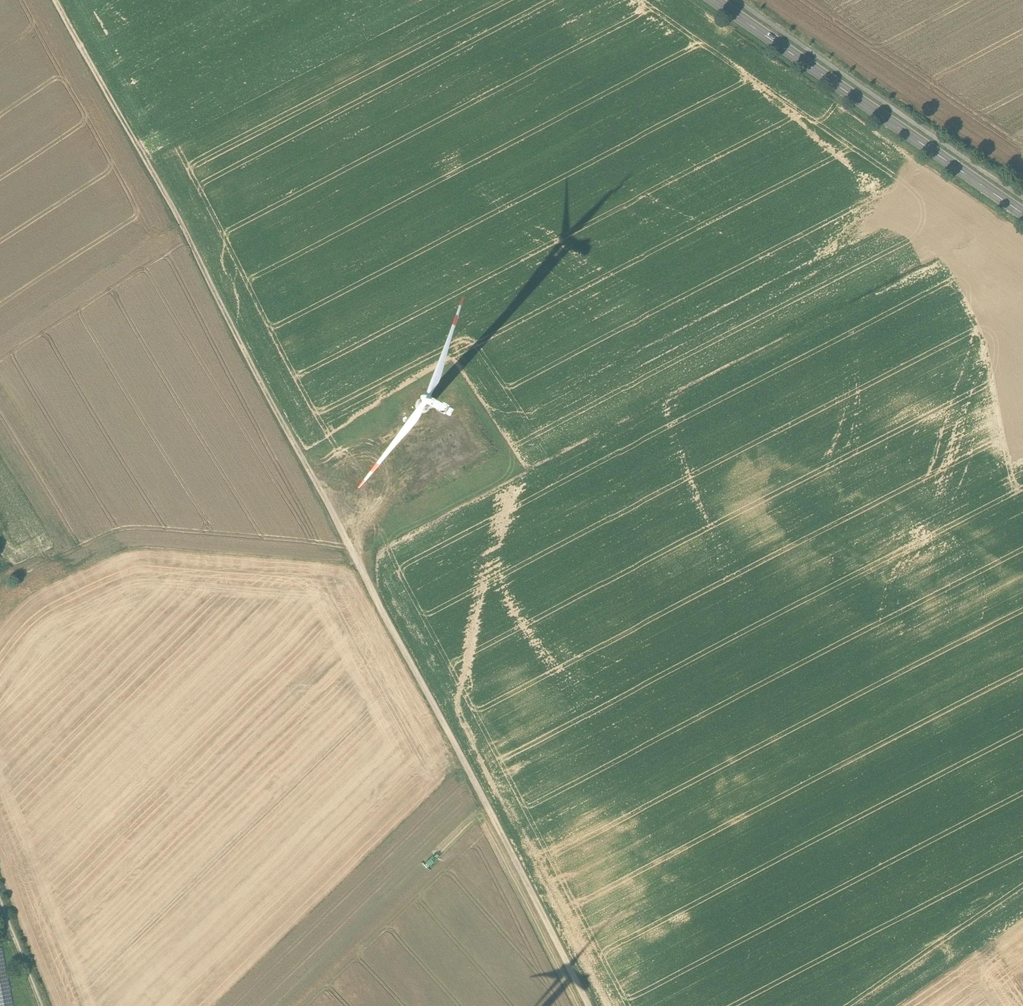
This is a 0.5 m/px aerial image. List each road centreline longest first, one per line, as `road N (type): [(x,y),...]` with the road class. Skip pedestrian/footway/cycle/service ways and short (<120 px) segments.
road 1 (track): [(587,1005),(335,511),(59,0)]
road 2 (secondary): [(714,0),(1022,214)]

